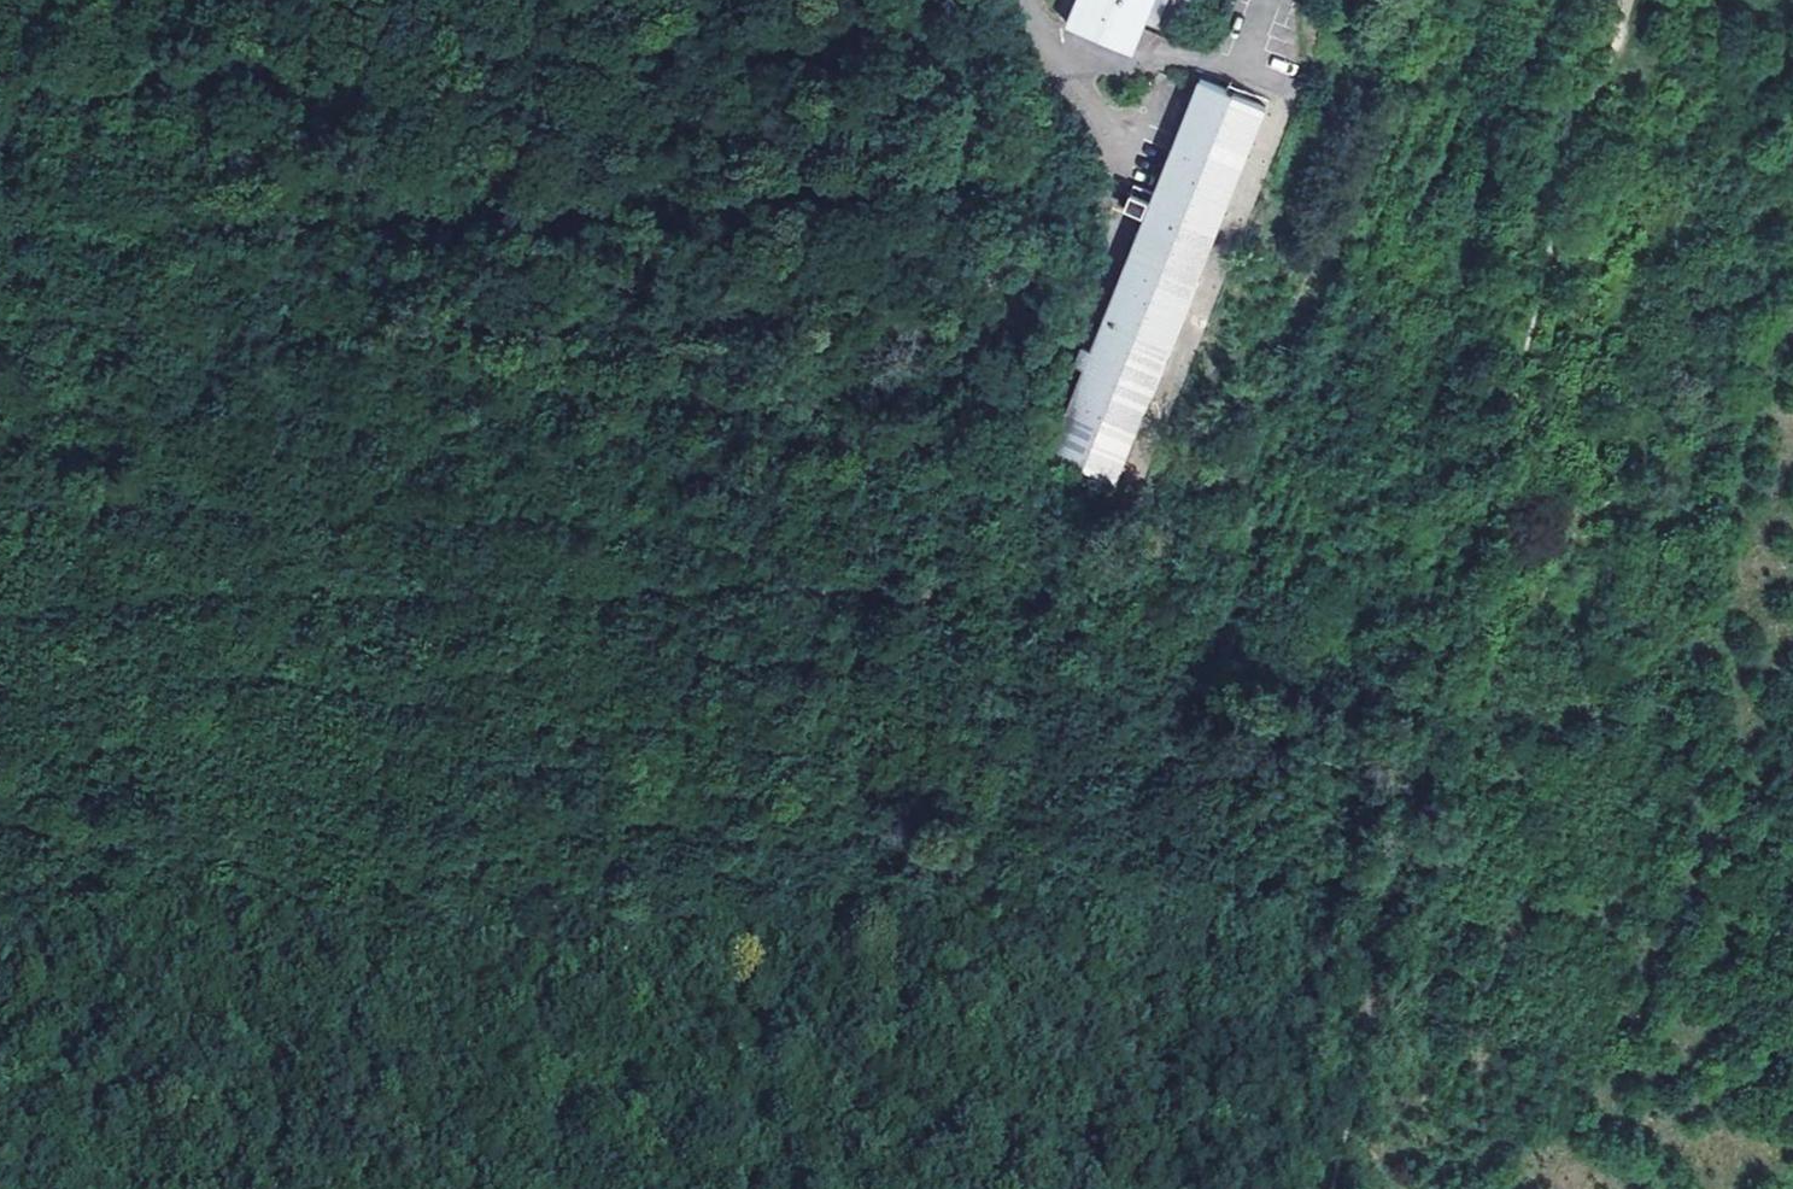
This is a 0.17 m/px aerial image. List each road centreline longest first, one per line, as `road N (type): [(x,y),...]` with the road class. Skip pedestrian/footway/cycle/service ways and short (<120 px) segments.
road 1 (track): [(1327,1188),(1447,647),(1622,0)]
road 2 (unclassified): [(1027,0),(1115,150)]

